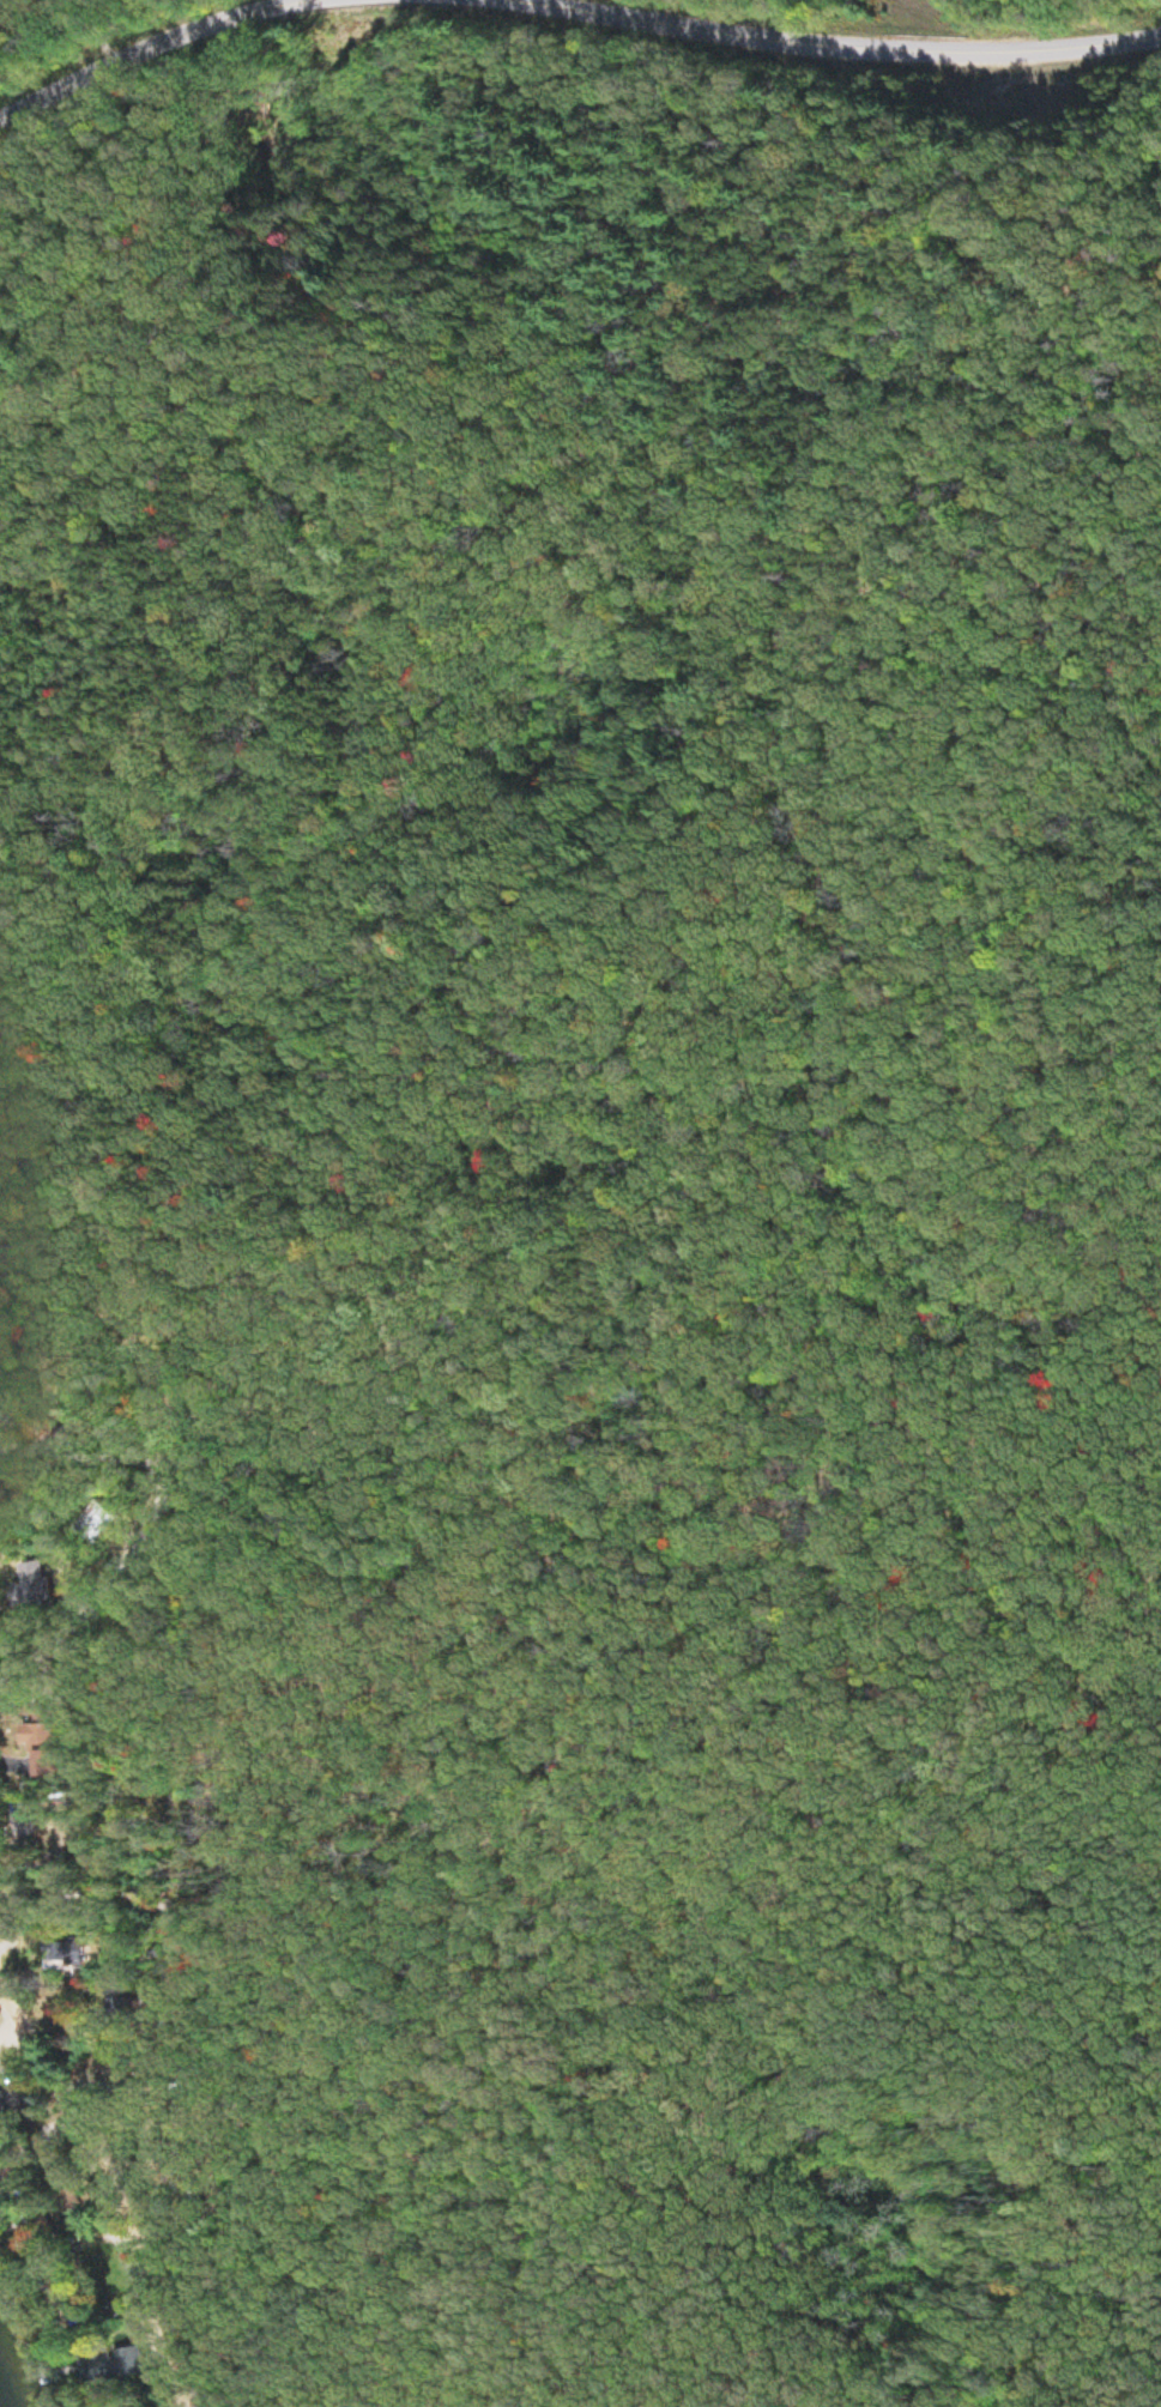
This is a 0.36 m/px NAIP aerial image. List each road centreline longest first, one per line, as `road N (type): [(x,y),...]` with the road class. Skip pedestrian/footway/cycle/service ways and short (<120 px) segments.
road 1 (residential): [(530,0),(930,55),(1160,43)]
road 2 (residential): [(0,1932),(32,2024),(128,2195),(202,2406)]
road 3 (residential): [(0,1686),(165,1518),(165,1407),(139,1320)]
road 4 (residential): [(0,124),(126,61),(319,0)]

